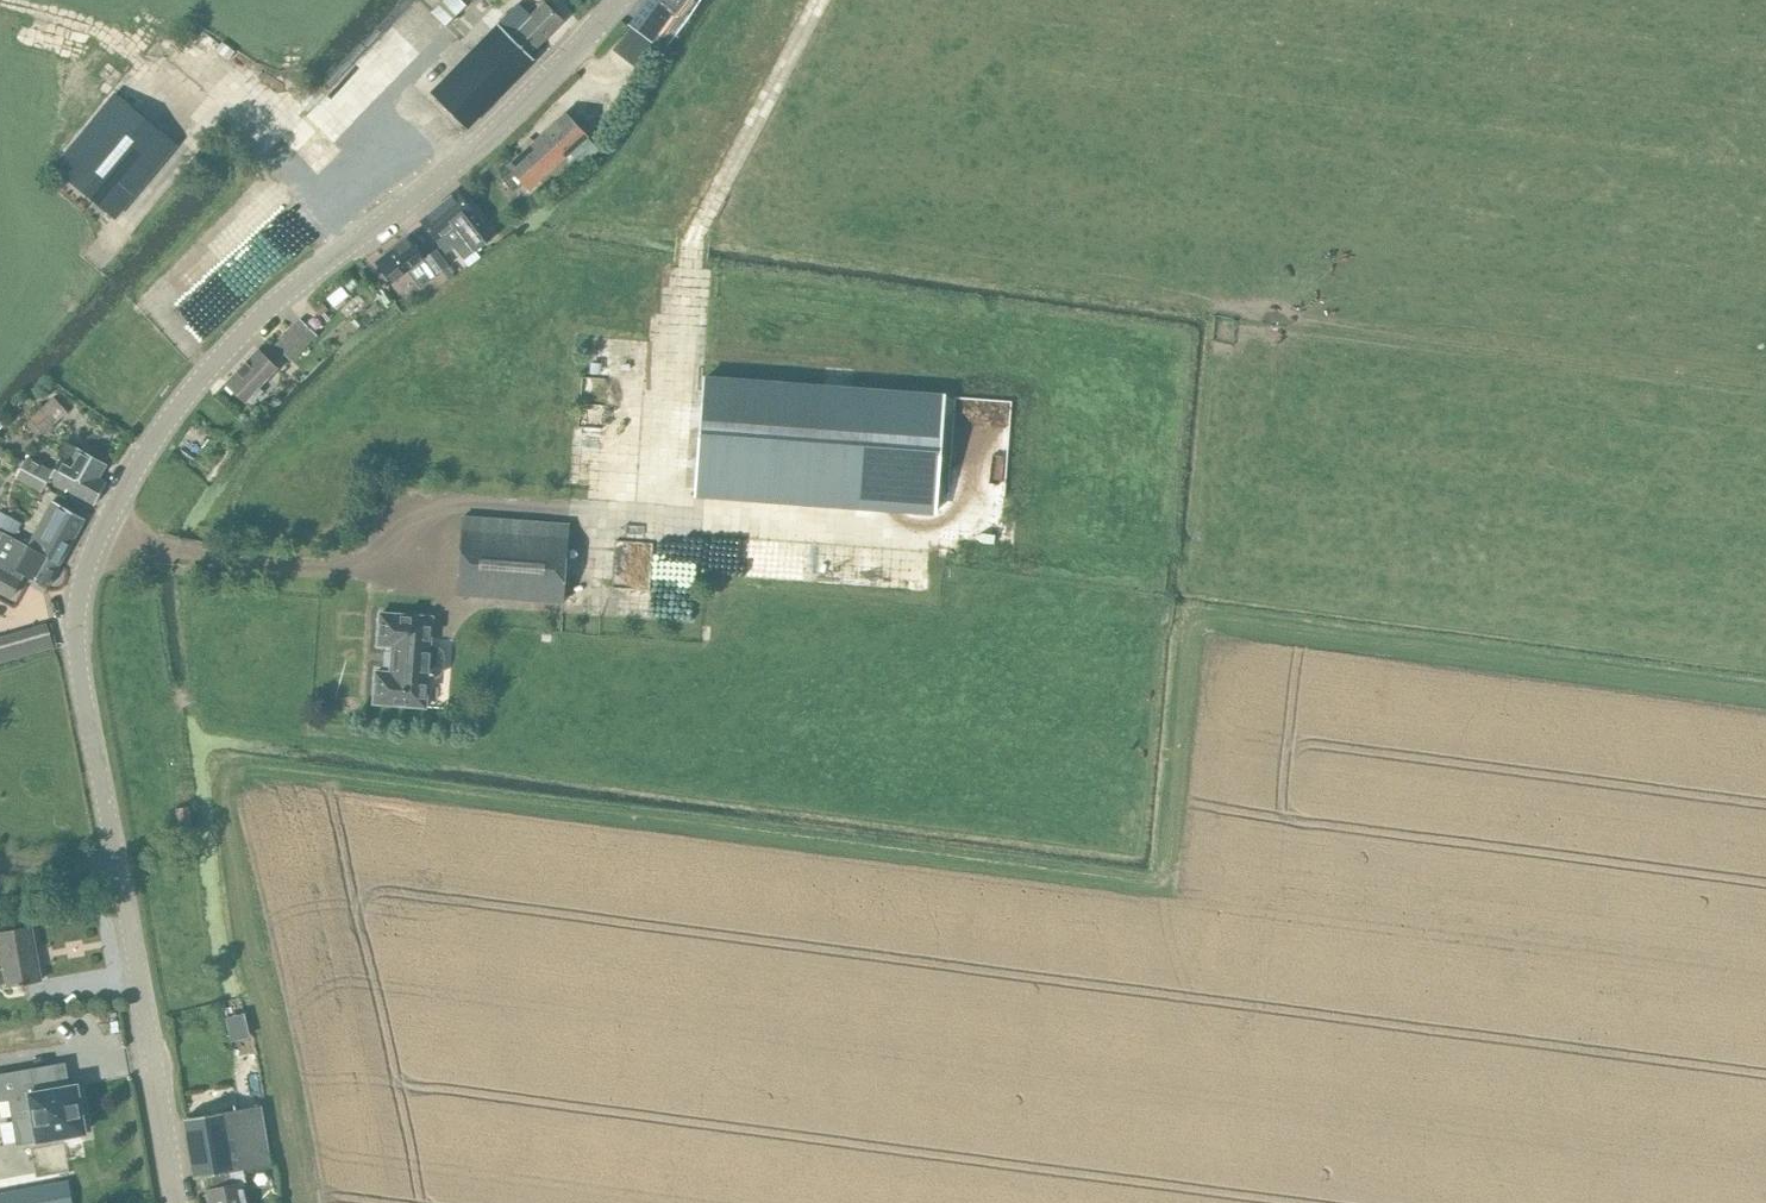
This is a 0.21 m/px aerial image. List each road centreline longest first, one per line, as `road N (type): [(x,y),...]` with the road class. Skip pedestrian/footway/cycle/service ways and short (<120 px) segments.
road 1 (unclassified): [(176,1202),(81,675),(77,615),(90,558),(159,433),(248,327),(477,147),(620,0)]
road 2 (track): [(463,159),(434,130),(325,209),(281,164),(115,40),(10,0)]
road 3 (track): [(673,518),(691,239),(818,0)]

